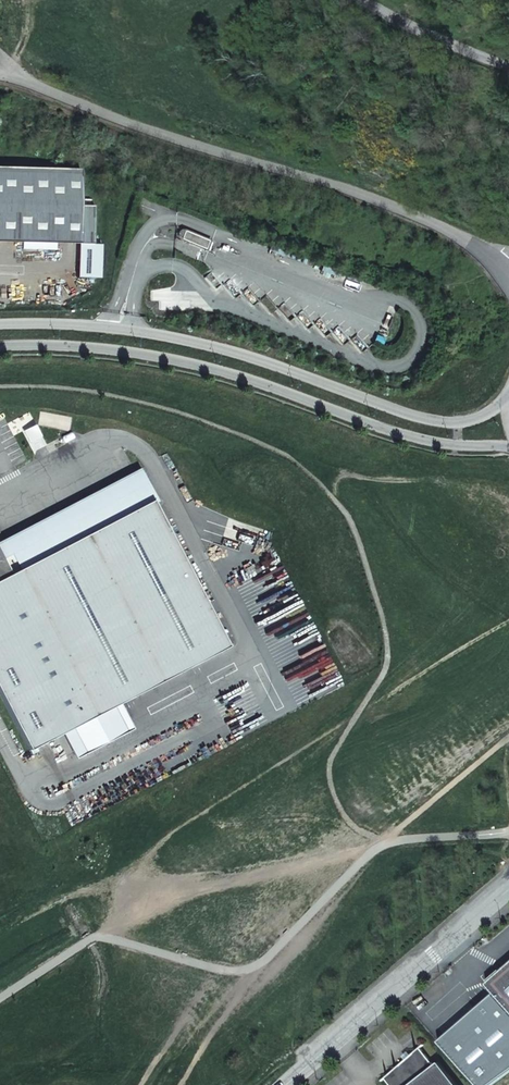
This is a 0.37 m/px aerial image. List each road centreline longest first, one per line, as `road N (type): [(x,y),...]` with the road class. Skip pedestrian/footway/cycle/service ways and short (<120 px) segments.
road 1 (unclassified): [(0,75),(436,221),(473,242),(508,278)]
road 2 (secondary): [(508,395),(465,424),(428,421),(128,328),(0,325)]
road 3 (secondary): [(0,347),(119,354),(244,379),(425,442),(508,450)]
road 4 (unclassified): [(288,1084),(508,892)]

